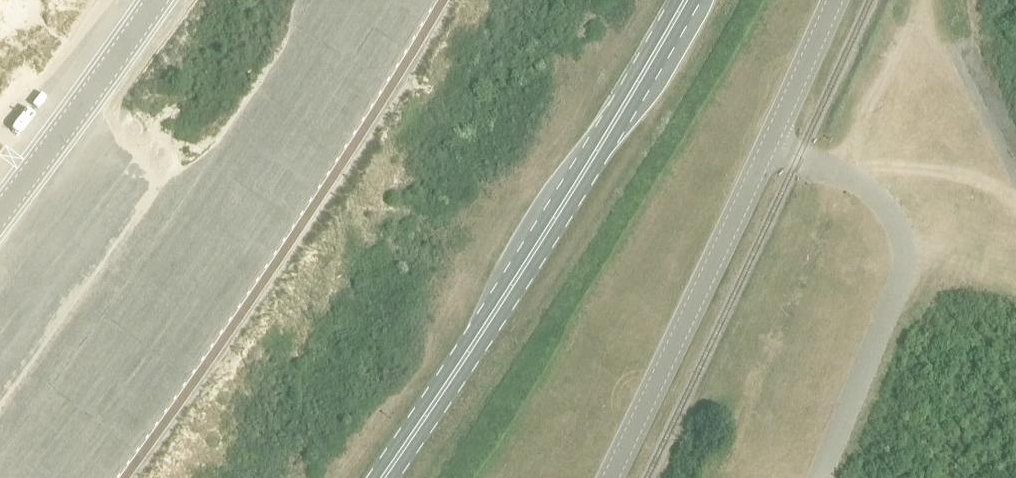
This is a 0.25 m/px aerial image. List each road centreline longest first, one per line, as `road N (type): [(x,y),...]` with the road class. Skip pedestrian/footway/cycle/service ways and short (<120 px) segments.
road 1 (primary): [(383,477),(617,119),(684,0)]
road 2 (tertiary): [(609,477),(834,0)]
road 3 (unclassified): [(0,209),(151,0)]

